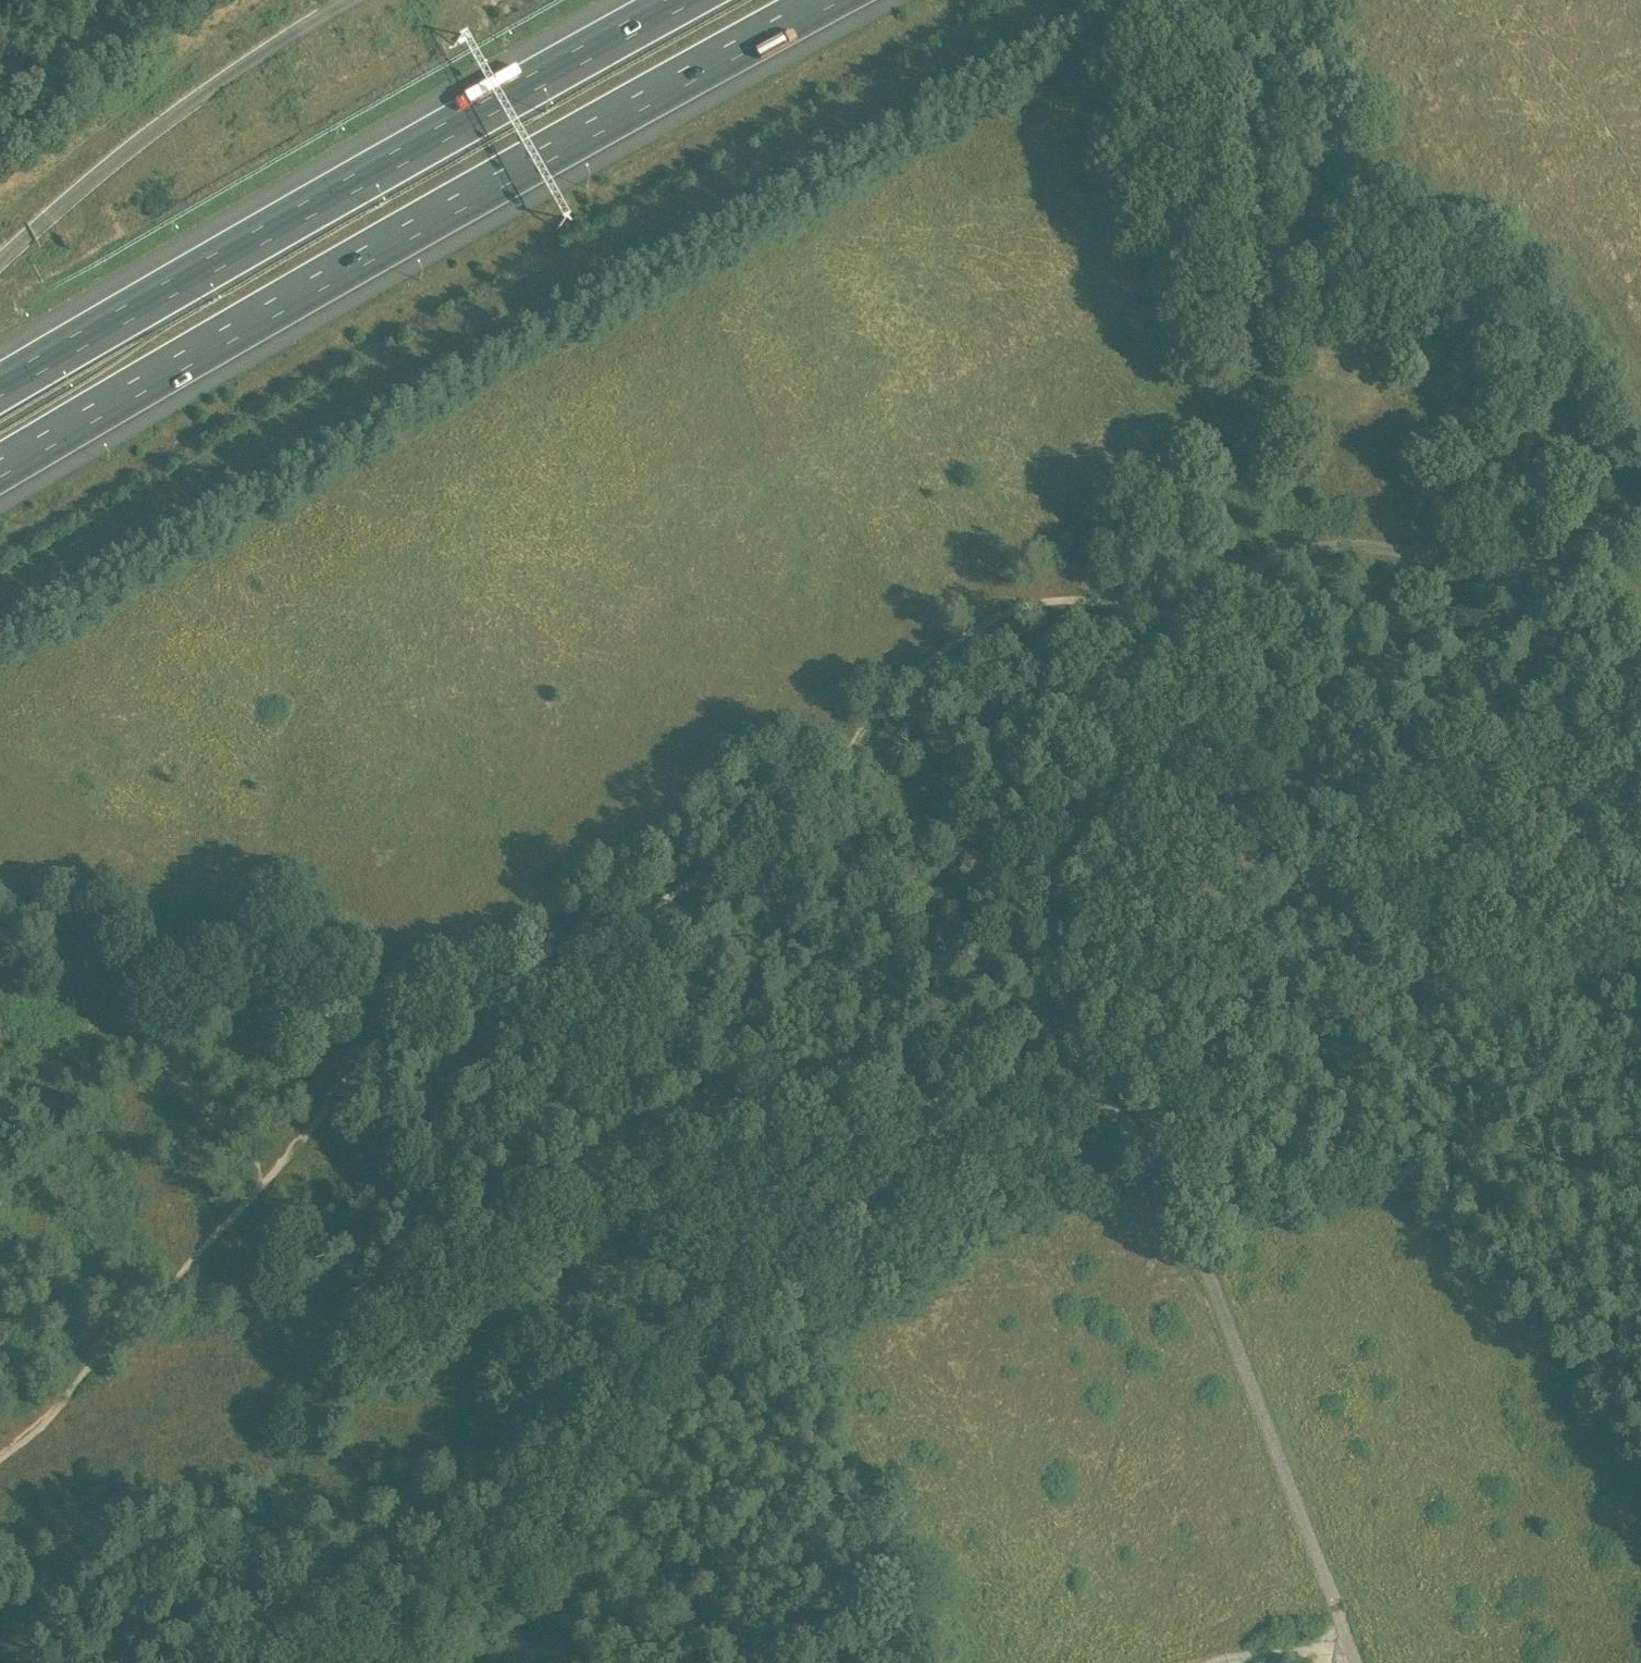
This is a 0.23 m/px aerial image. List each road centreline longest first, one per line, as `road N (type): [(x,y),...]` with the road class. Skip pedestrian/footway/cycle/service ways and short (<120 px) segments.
road 1 (motorway): [(0,476),(837,0)]
road 2 (motorway): [(684,0),(0,391)]
road 3 (track): [(1190,618),(1074,601),(992,618),(902,687),(858,750),(768,838),(547,974)]
road 4 (track): [(272,1173),(0,1454)]
road 5 (track): [(547,974),(349,1086),(272,1173)]

